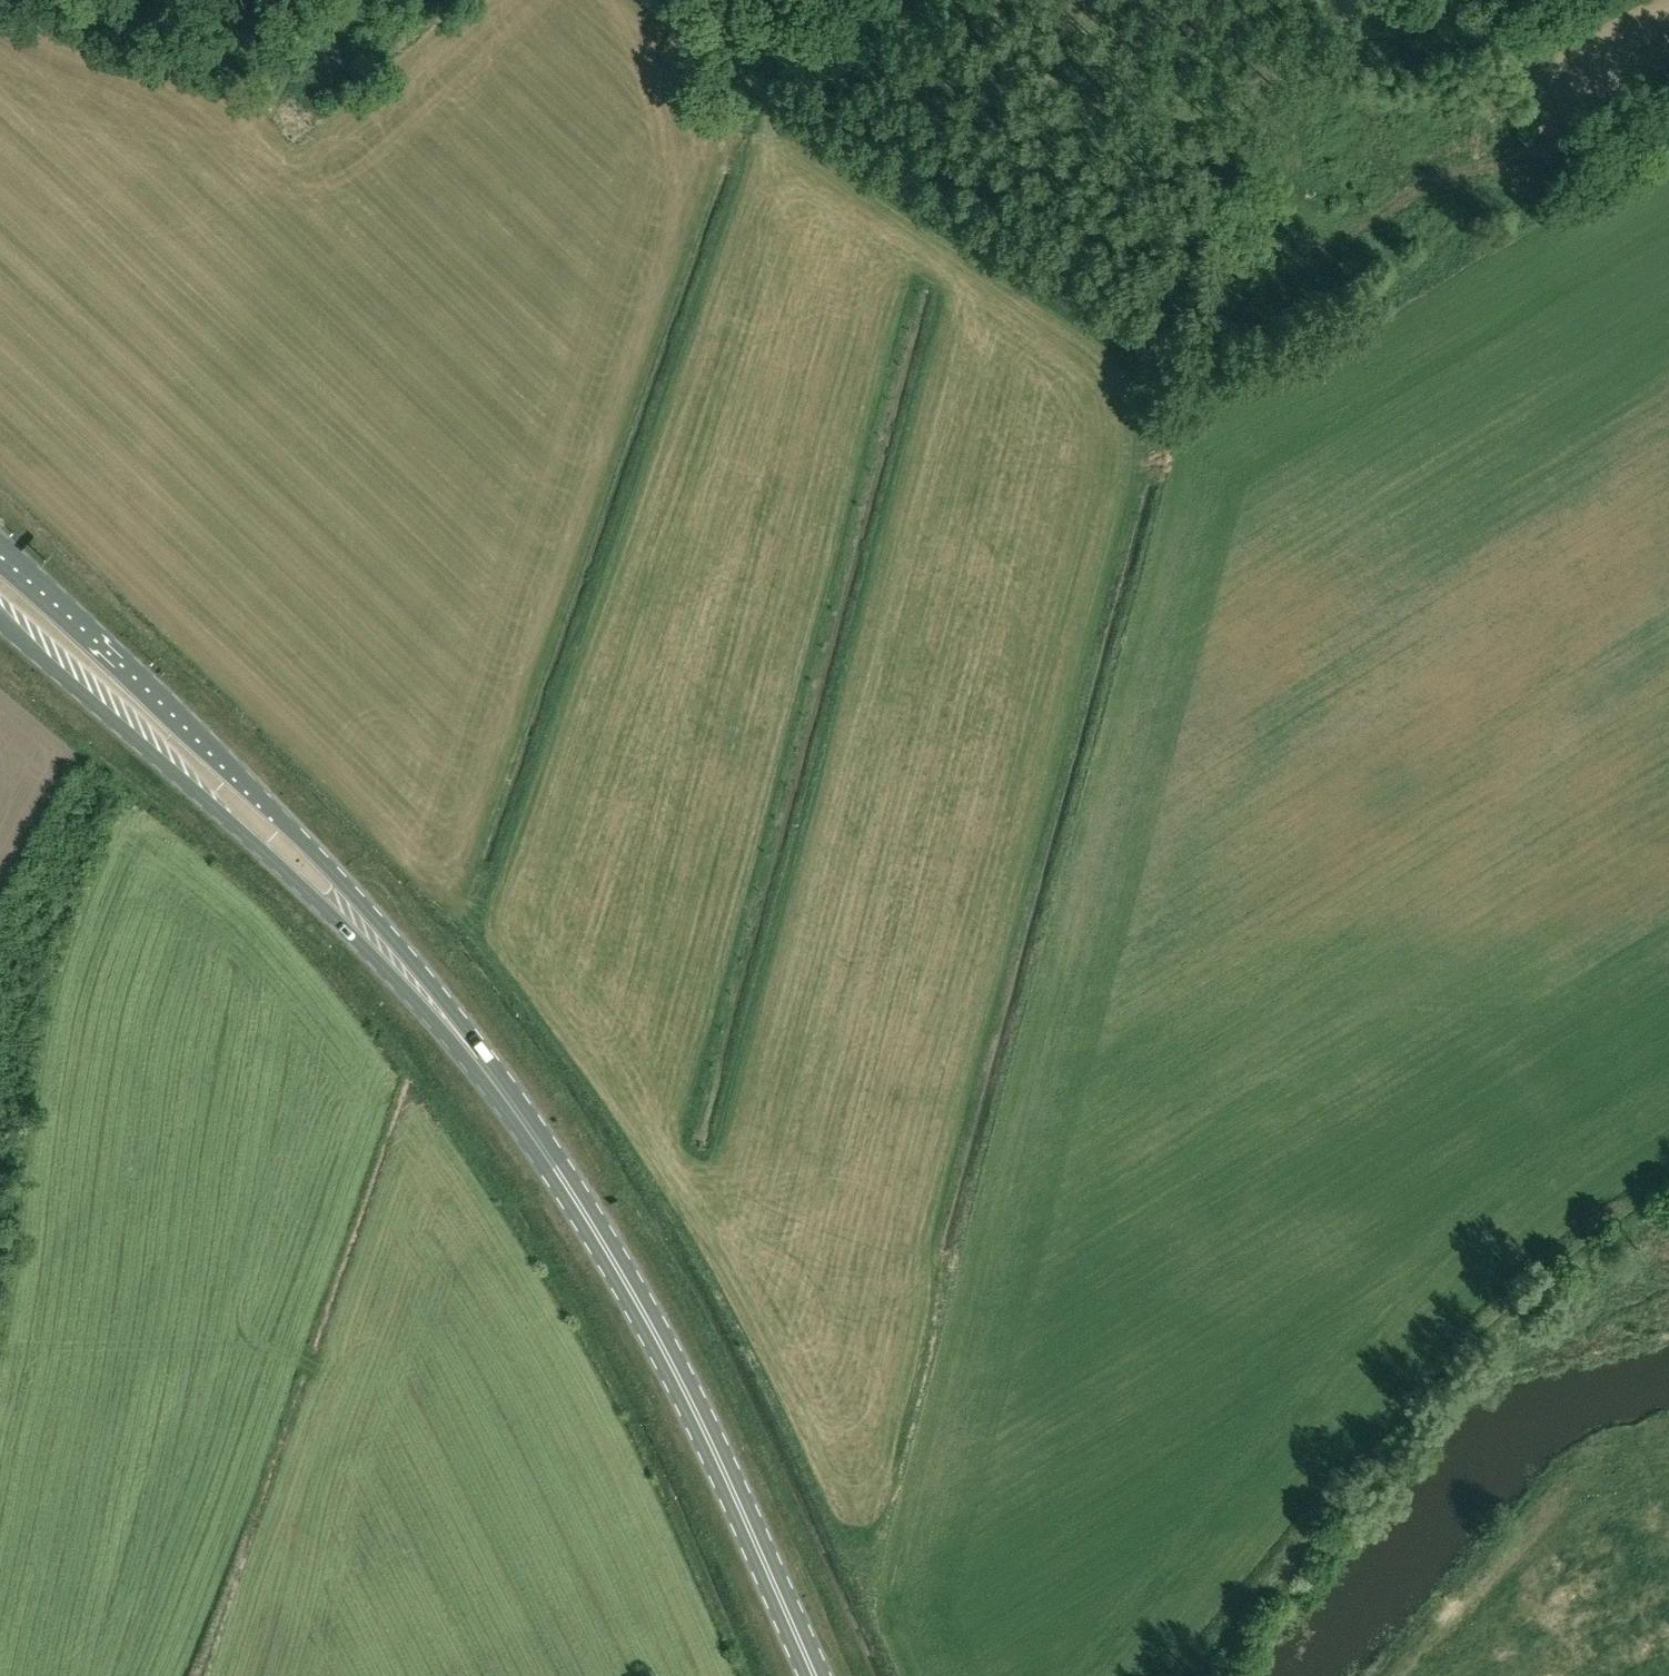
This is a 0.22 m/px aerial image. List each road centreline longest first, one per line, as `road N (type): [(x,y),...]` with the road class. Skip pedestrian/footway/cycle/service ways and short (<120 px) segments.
road 1 (primary): [(501,1092),(441,991),(320,848),(0,555)]
road 2 (primary): [(0,620),(297,878),(501,1092)]
road 3 (primary): [(817,1675),(724,1463),(637,1300),(501,1092)]

